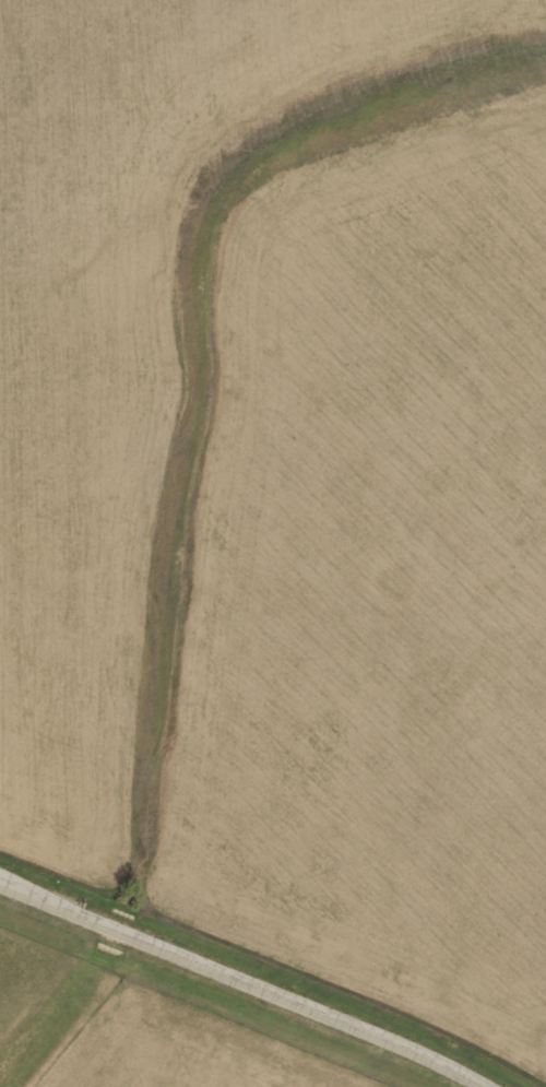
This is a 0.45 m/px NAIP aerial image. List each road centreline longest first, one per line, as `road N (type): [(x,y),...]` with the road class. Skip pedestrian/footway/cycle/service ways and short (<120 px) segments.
road 1 (residential): [(0,887),(476,1086)]

